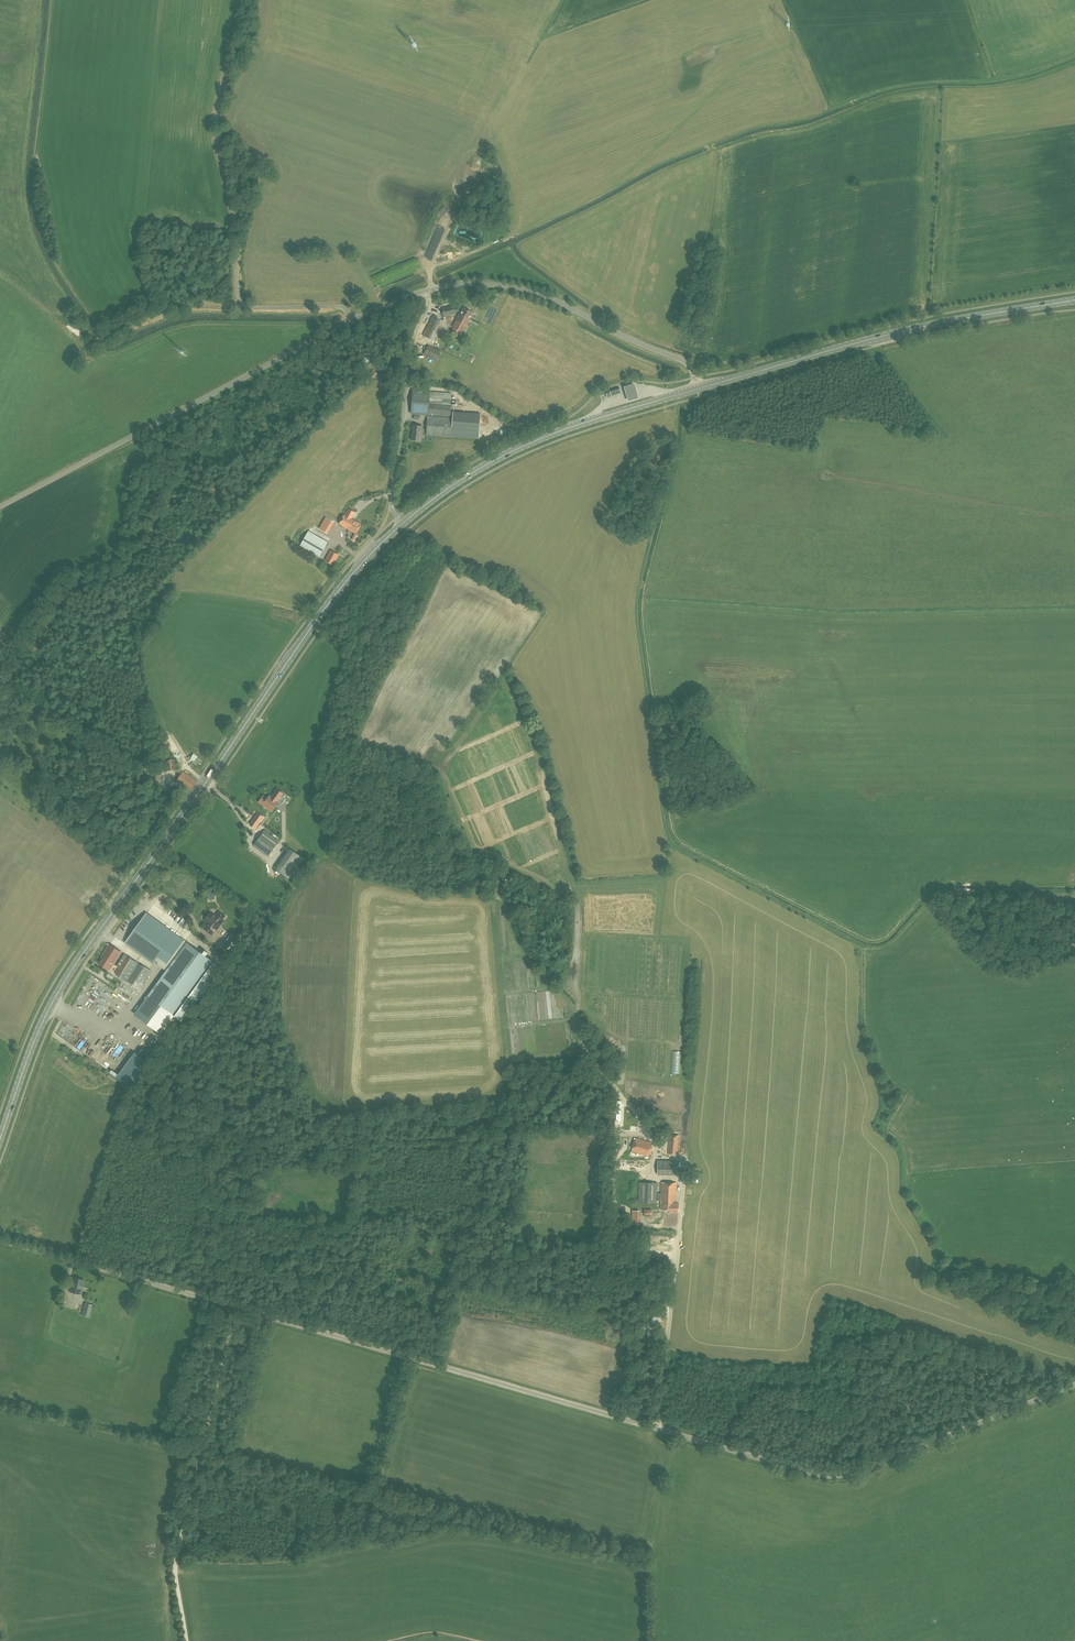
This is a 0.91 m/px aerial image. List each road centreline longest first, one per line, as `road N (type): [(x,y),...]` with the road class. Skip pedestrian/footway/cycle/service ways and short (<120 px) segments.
road 1 (unclassified): [(660,1430),(0,1240)]
road 2 (track): [(43,702),(400,329),(424,316)]
road 3 (unclassified): [(0,507),(379,308),(430,290)]
road 4 (unclassified): [(660,1430),(840,1481),(1074,1388)]
road 5 (secondary): [(697,389),(908,330),(1074,300)]
road 6 (secondary): [(0,1141),(52,1003),(190,807)]
road 7 (secondary): [(190,807),(318,620),(403,524)]
road 8 (track): [(186,1640),(175,1567),(234,1307)]
road 9 (secondary): [(403,524),(513,451),(697,389)]
road 10 (unclassified): [(430,290),(488,284),(539,295),(684,362),(694,378)]
road 11 (track): [(239,300),(163,312),(88,348),(0,270)]
road 12 (track): [(435,259),(496,106),(540,31)]
road 13 (unclassified): [(403,524),(392,499),(430,290)]
road 14 (unclassified): [(163,788),(0,672)]

